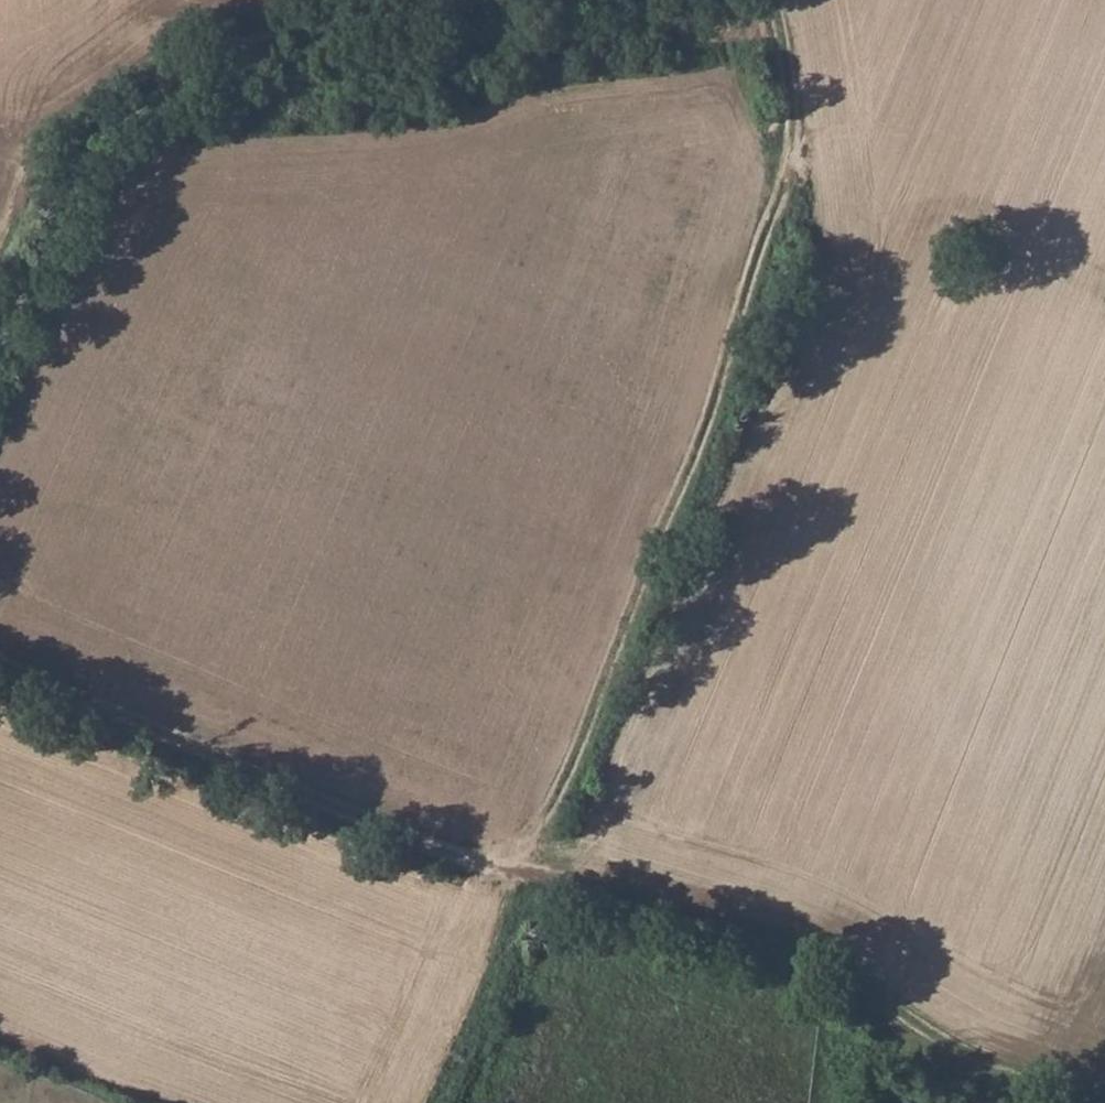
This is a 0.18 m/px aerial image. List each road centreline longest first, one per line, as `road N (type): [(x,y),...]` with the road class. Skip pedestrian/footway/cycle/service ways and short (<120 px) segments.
road 1 (track): [(0,668),(527,880),(797,939),(935,1056),(1088,1102)]

